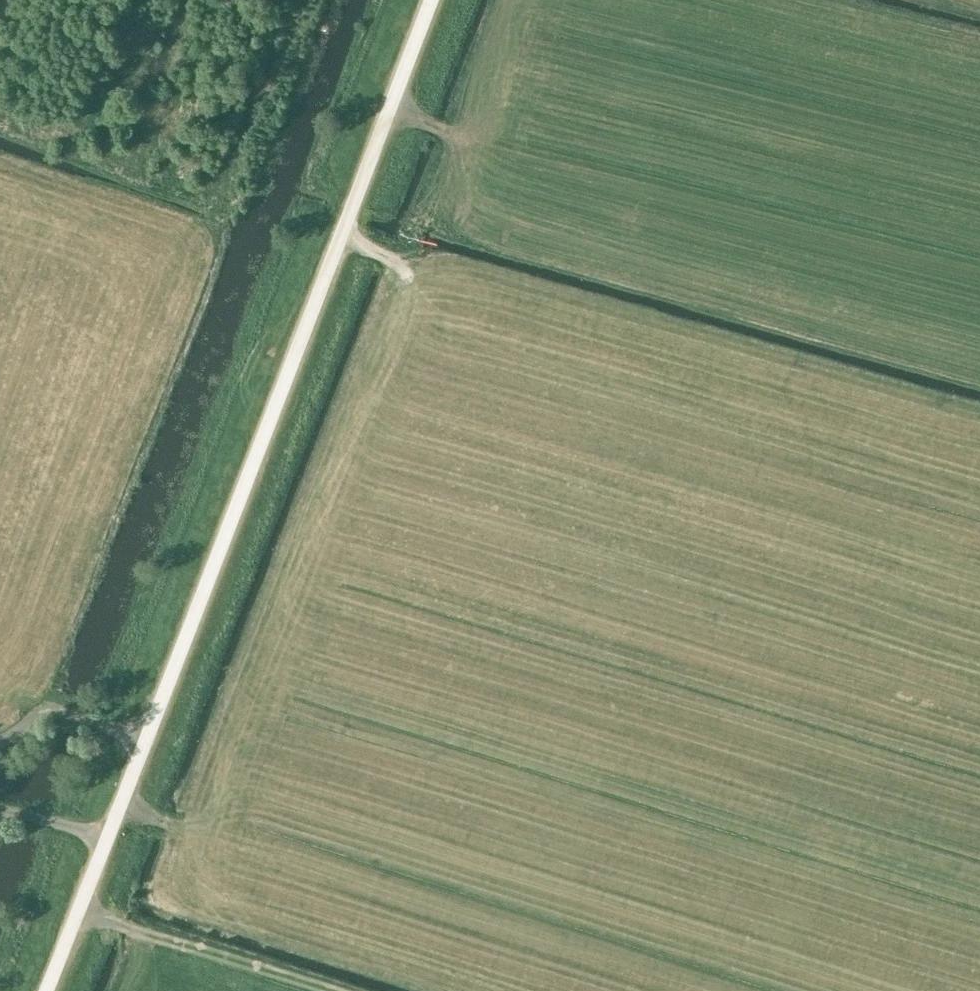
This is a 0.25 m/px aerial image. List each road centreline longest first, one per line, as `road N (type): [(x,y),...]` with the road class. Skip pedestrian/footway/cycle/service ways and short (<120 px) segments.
road 1 (unclassified): [(46,990),(434,0)]

